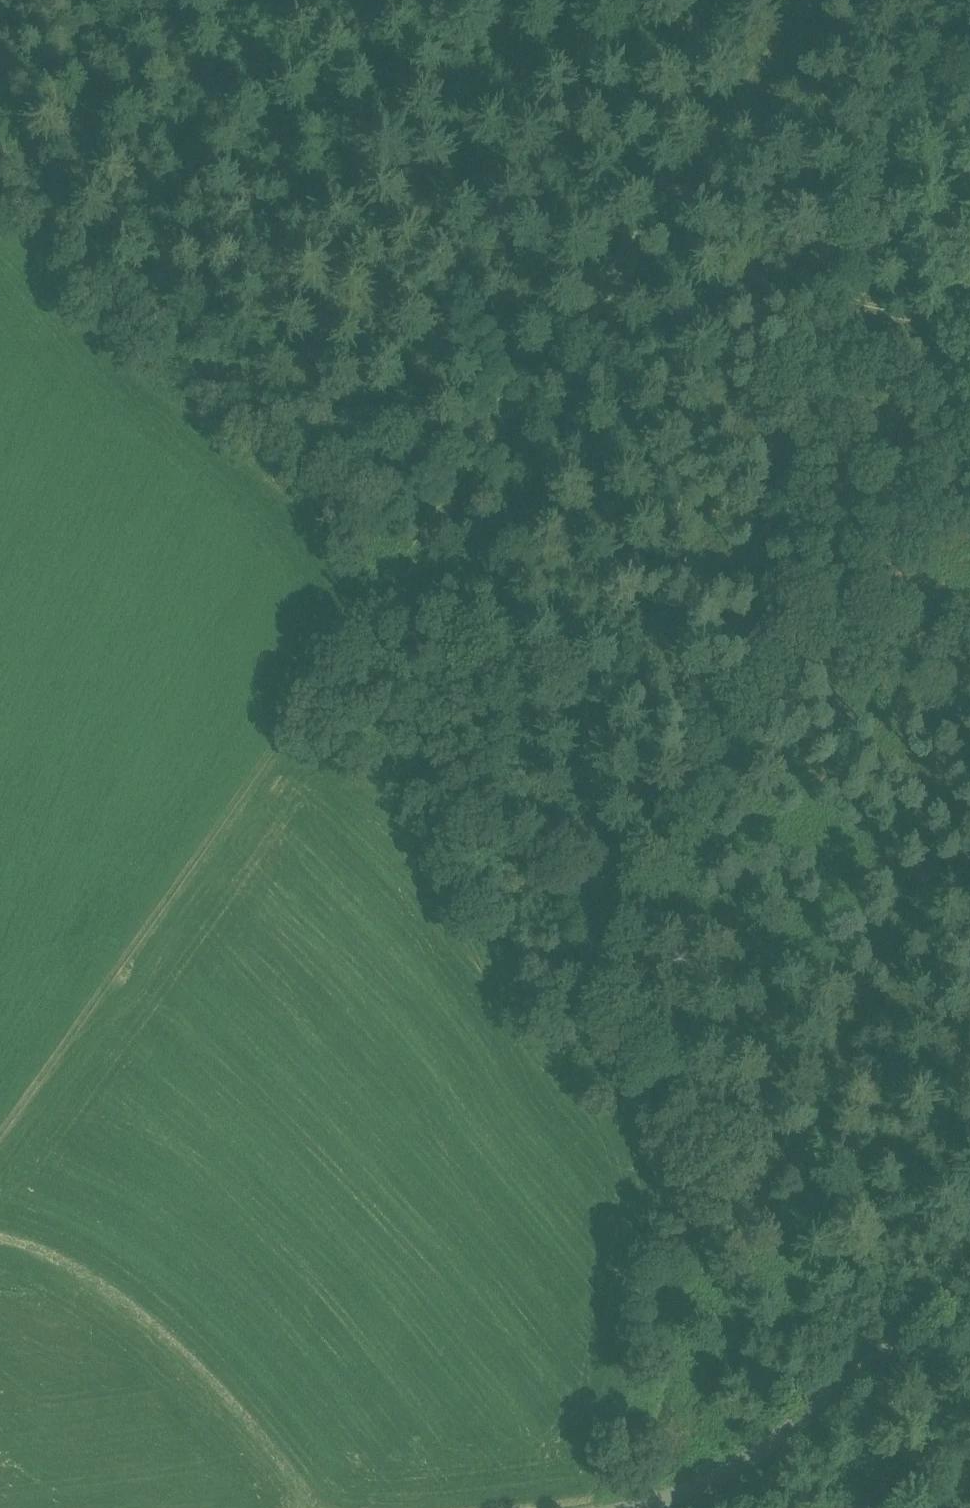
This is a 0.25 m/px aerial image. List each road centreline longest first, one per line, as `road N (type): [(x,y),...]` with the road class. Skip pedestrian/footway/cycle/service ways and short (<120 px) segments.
road 1 (unclassified): [(628,1507),(755,1458),(969,1274)]
road 2 (track): [(969,301),(637,248)]

